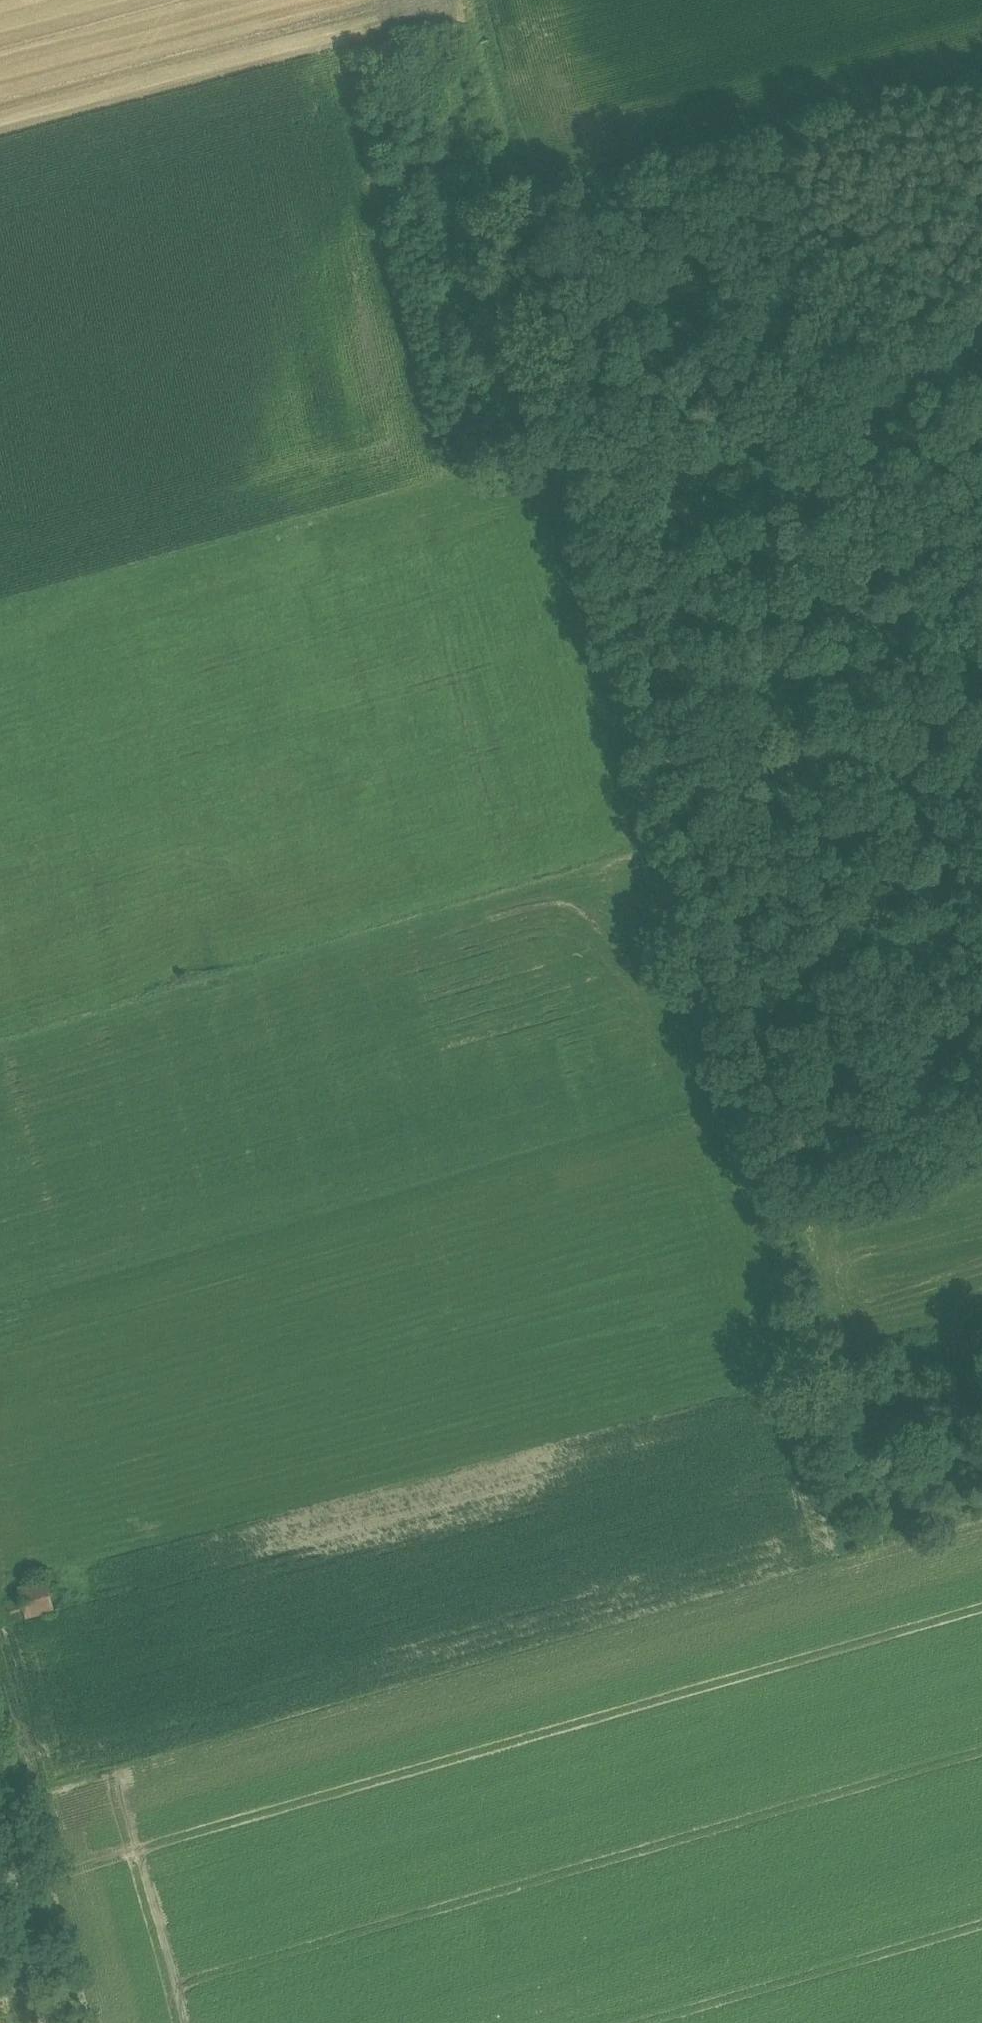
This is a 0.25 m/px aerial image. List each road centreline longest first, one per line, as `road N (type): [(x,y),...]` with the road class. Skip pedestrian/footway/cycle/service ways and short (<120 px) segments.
road 1 (unclassified): [(48,2022),(0,1843)]

